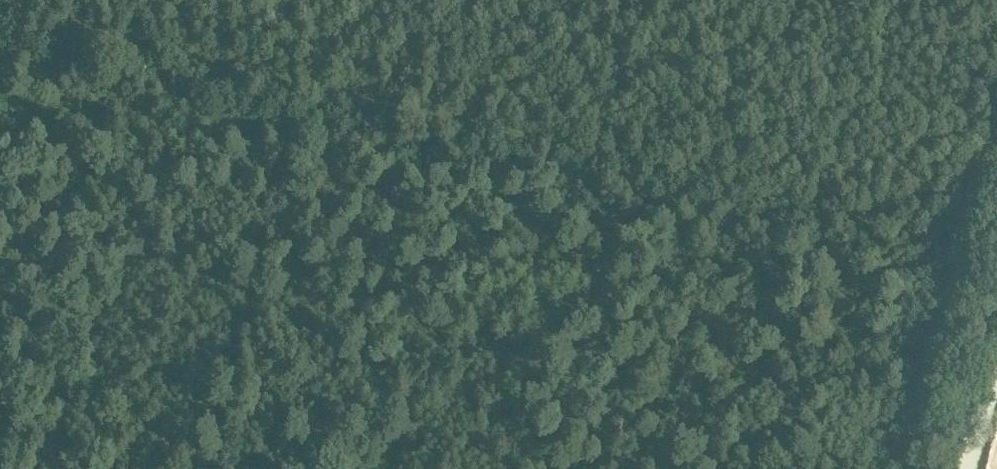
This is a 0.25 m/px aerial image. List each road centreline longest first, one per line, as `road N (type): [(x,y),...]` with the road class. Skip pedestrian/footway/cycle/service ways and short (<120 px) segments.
road 1 (track): [(226,468),(300,84),(289,0)]
road 2 (track): [(554,468),(622,162),(625,0)]
road 3 (track): [(996,105),(903,468)]

